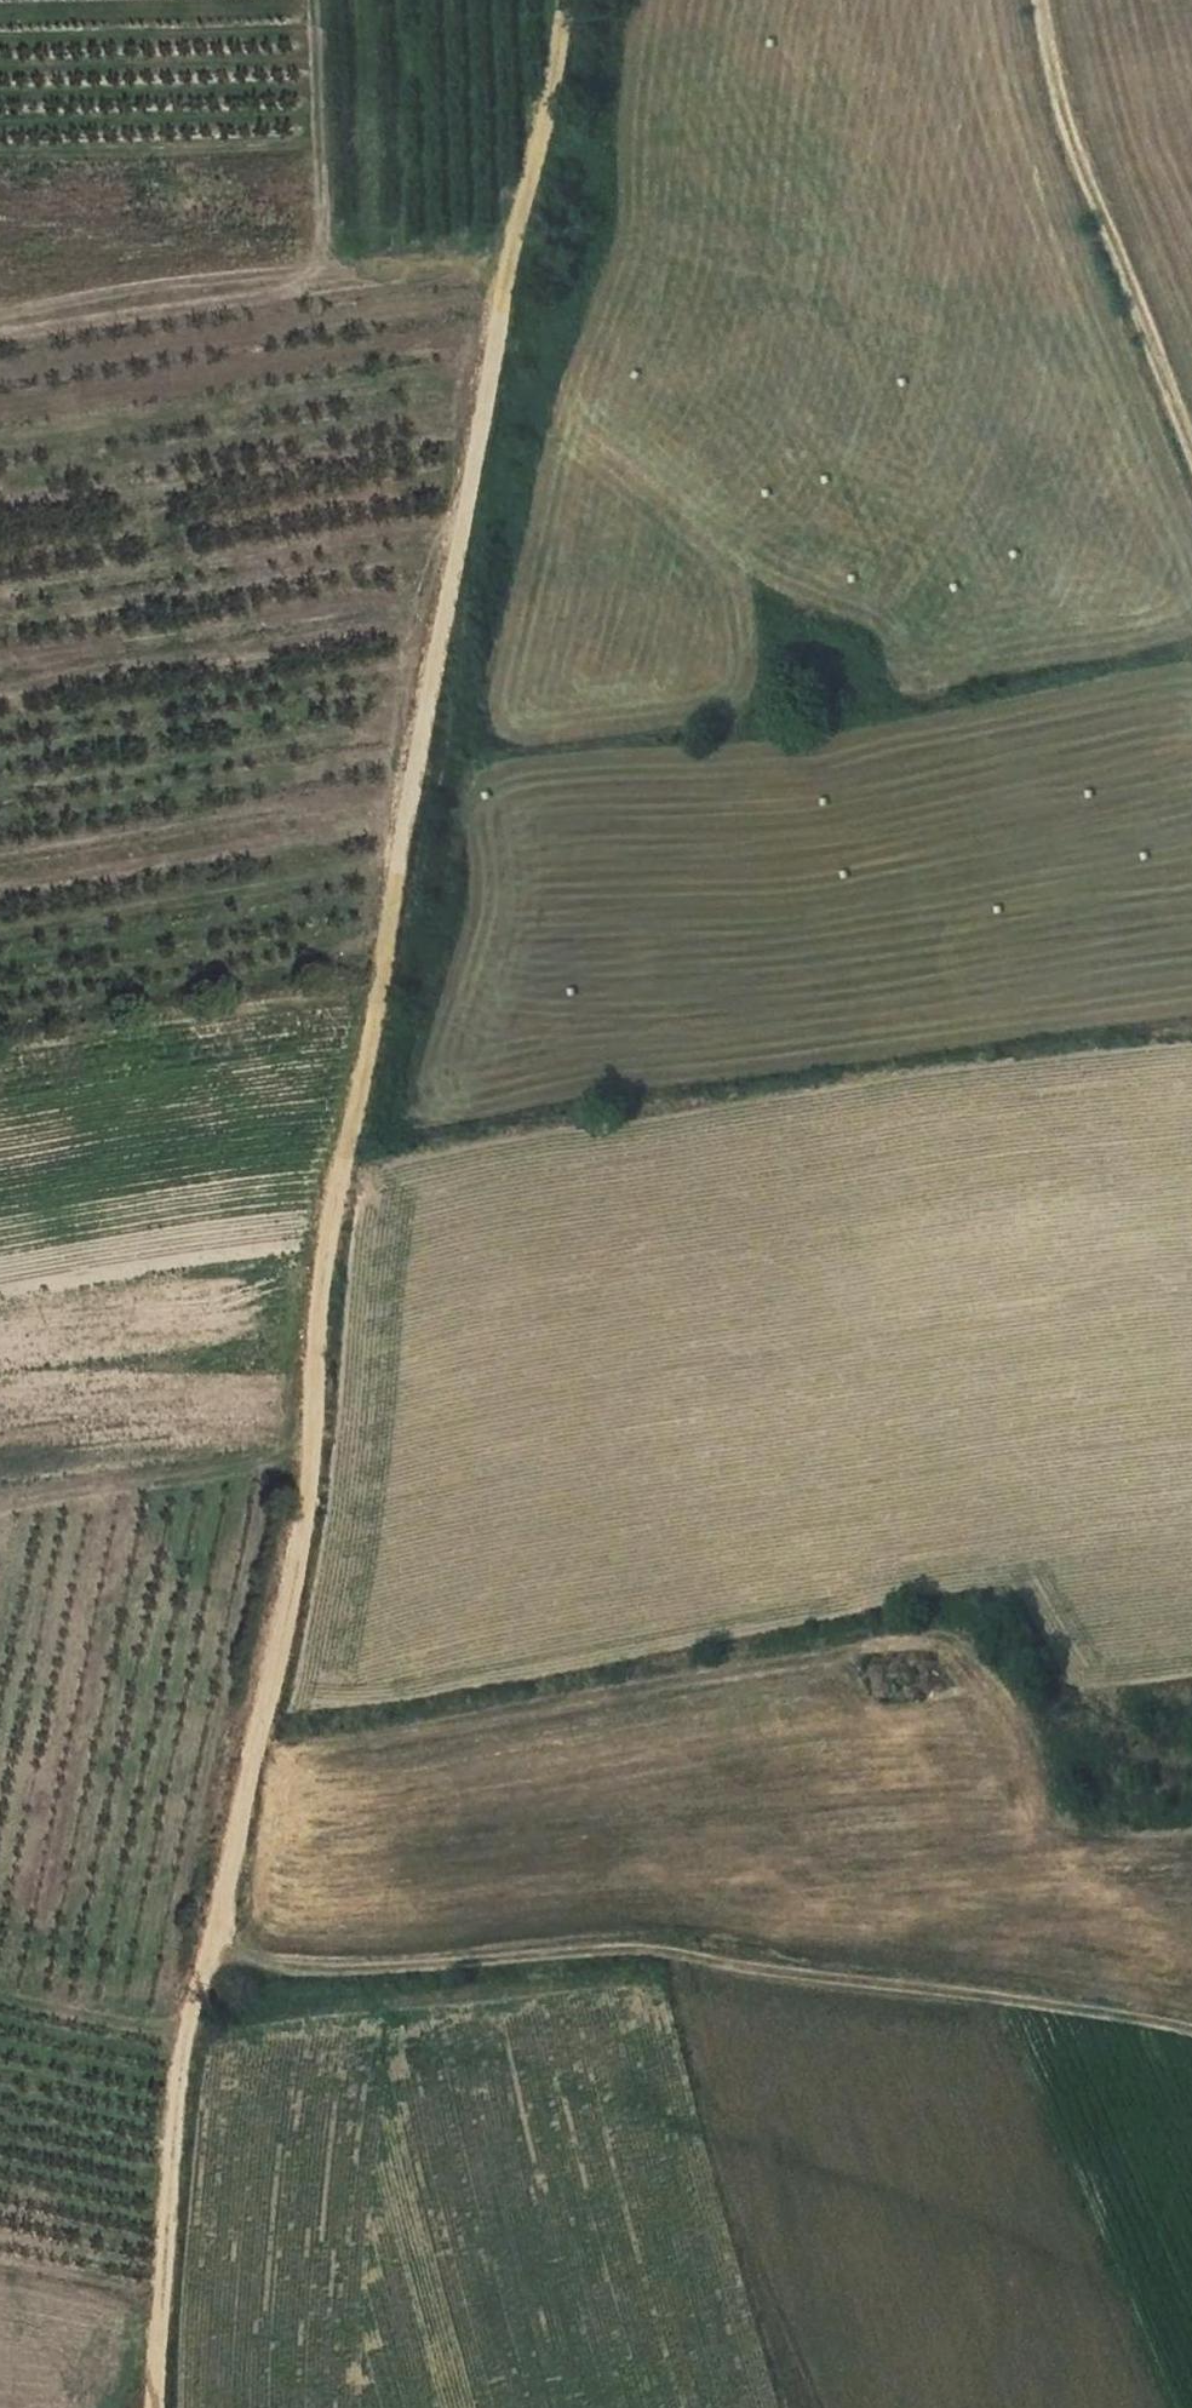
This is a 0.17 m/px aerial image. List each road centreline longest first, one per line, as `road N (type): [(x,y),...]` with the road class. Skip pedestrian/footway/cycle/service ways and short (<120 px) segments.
road 1 (track): [(150,2407),(190,1998),(294,1534),(294,1359),(324,1183),(568,0)]
road 2 (track): [(1043,0),(1084,176),(1191,446)]

